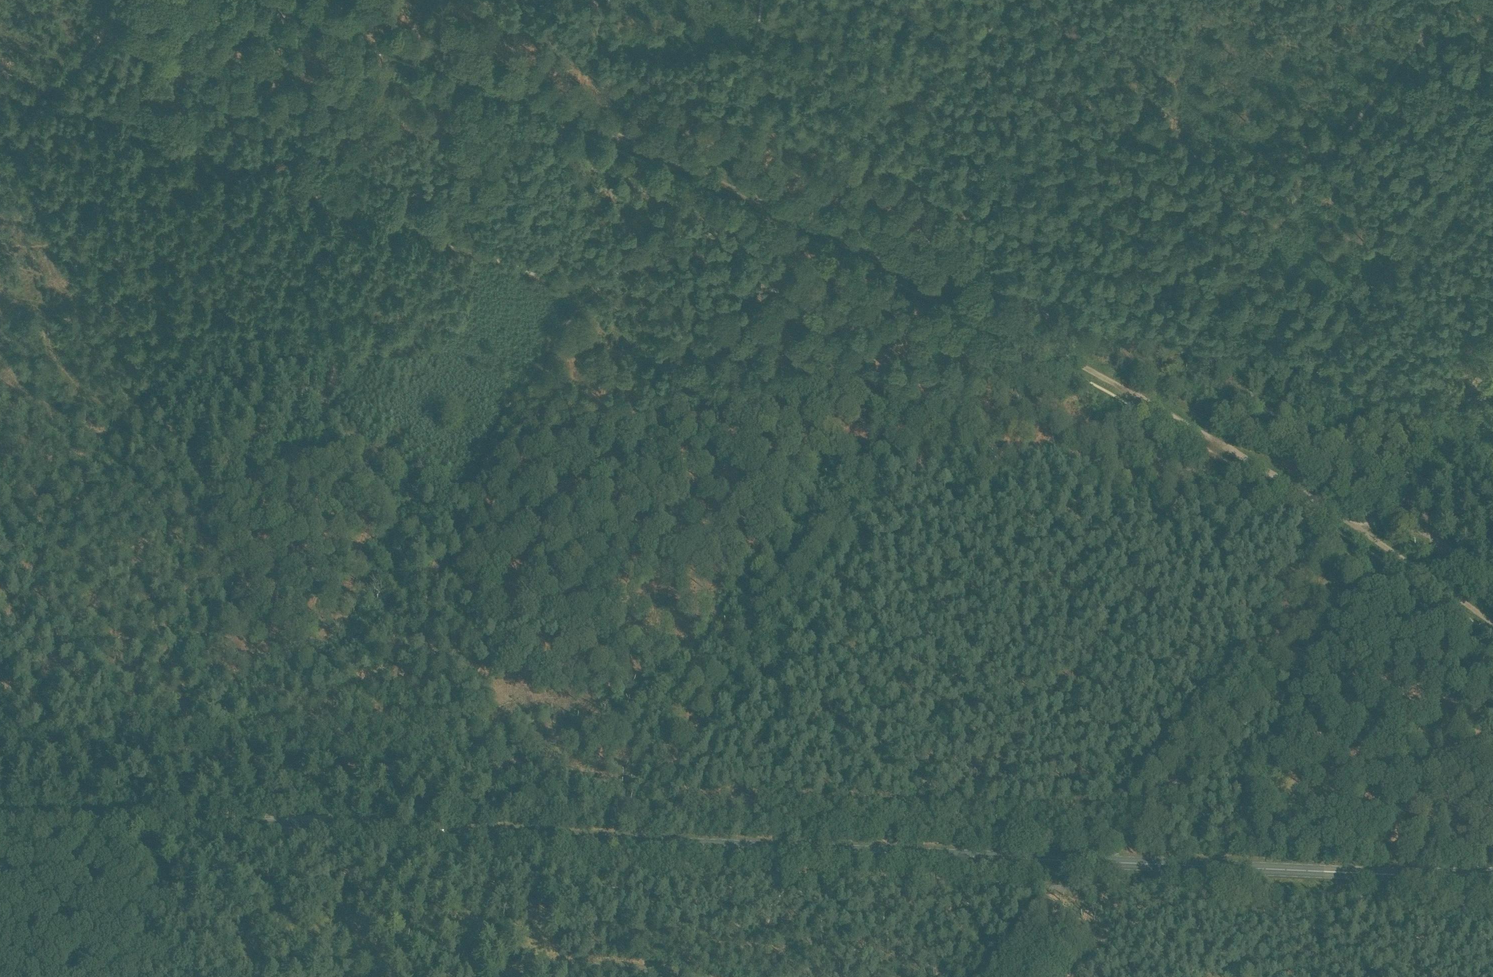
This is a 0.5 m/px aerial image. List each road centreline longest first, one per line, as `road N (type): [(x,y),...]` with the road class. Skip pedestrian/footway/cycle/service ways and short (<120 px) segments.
road 1 (primary): [(1492,874),(0,809)]
road 2 (track): [(280,0),(727,186),(964,302),(1145,400),(1492,621)]
road 3 (track): [(502,769),(468,668),(456,581),(464,500),(510,394),(563,325),(699,187)]
road 4 (track): [(964,302),(753,563),(619,786),(603,833)]
road 5 (track): [(1492,365),(1363,534)]

